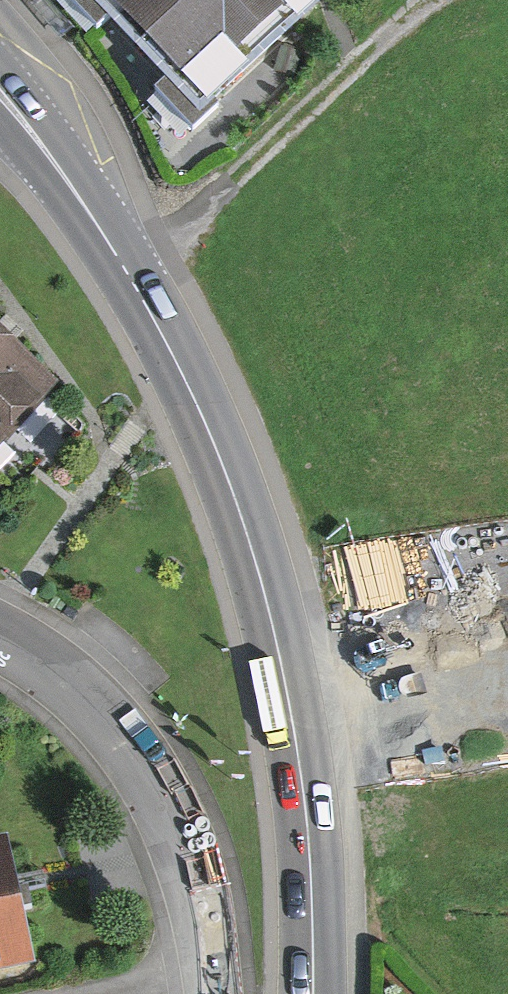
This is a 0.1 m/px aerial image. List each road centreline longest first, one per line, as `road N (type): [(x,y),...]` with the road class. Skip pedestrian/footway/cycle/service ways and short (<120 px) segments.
road 1 (primary): [(0,100),(44,148),(131,278),(198,407),(239,520),(292,714),(309,837),(312,993)]
road 2 (residential): [(0,634),(62,673),(100,711),(159,794),(190,860),(215,993)]
road 3 (track): [(131,278),(422,0)]

